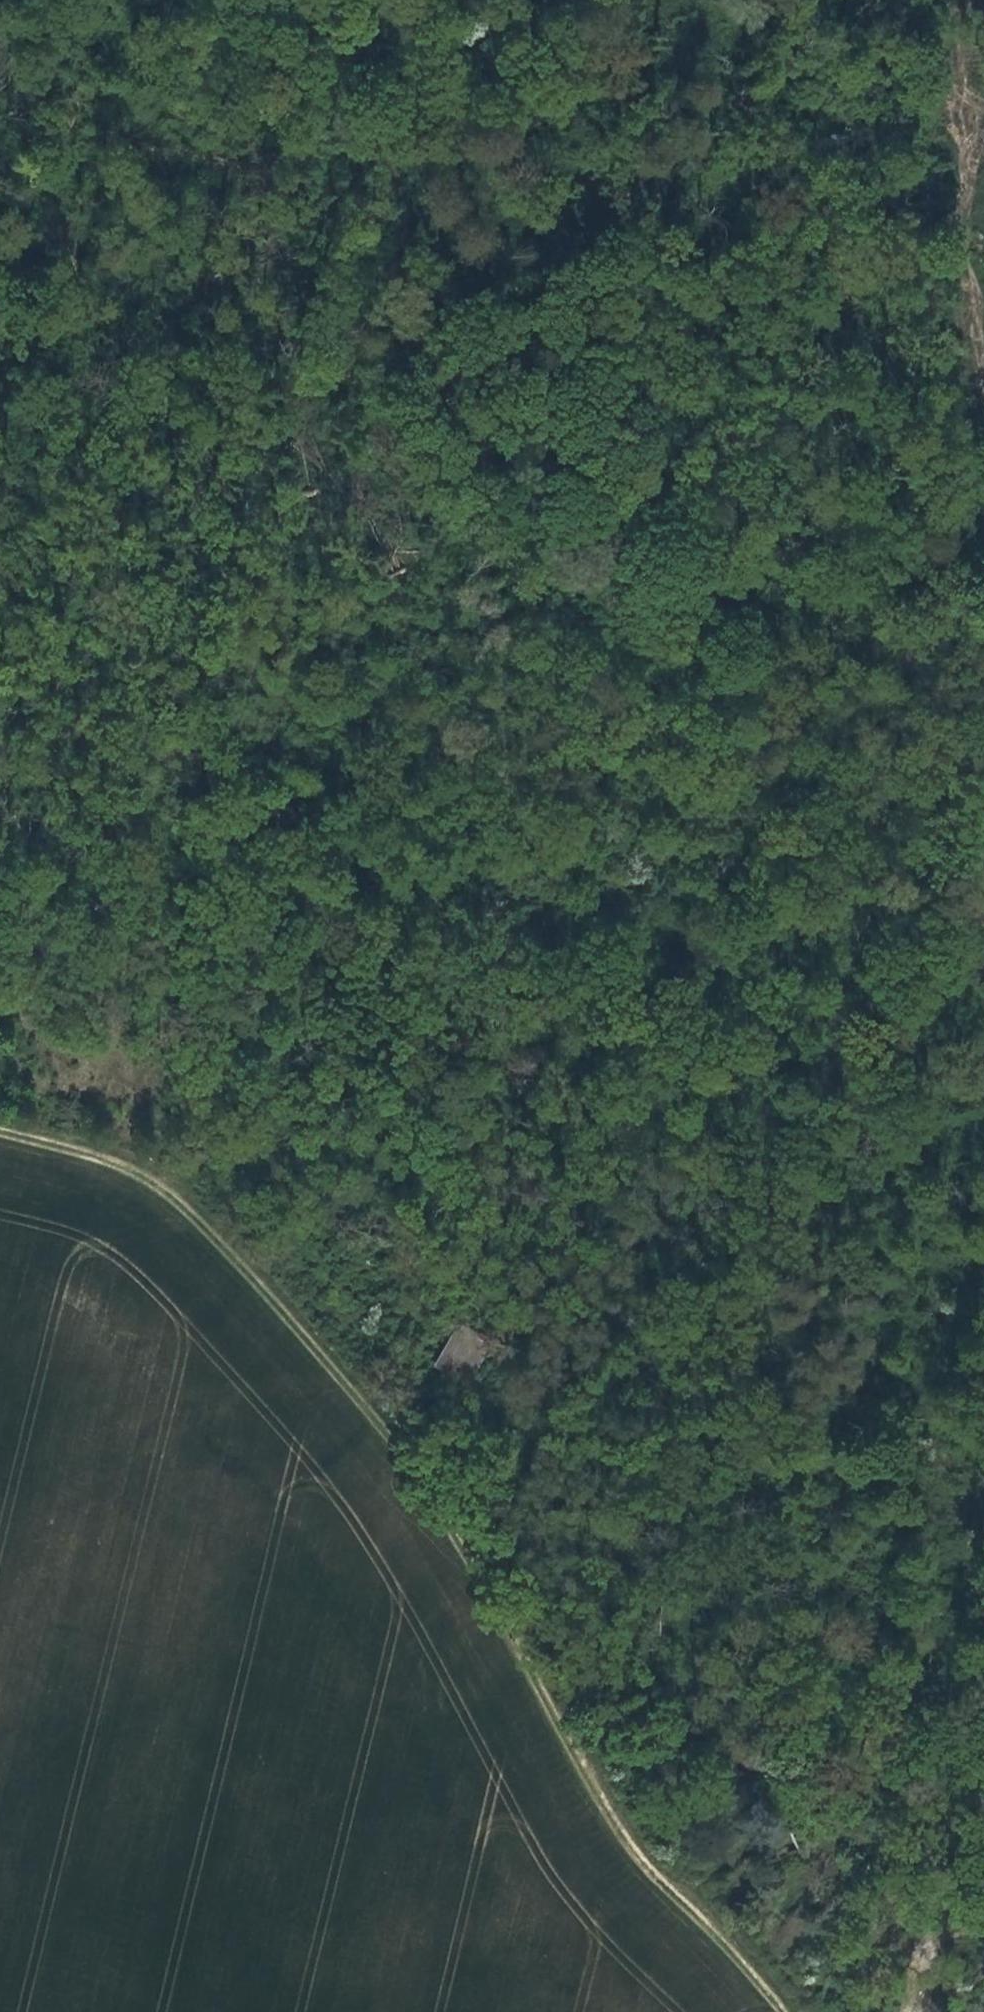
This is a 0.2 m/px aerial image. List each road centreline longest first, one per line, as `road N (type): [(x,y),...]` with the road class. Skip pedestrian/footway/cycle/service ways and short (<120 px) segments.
road 1 (track): [(792,2011),(709,1903),(633,1822),(574,1704),(234,1231),(147,1170),(0,1119)]

